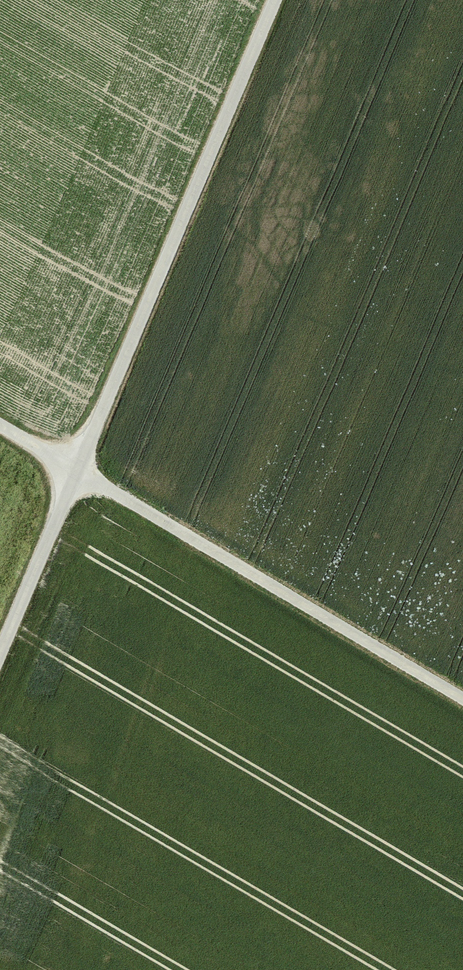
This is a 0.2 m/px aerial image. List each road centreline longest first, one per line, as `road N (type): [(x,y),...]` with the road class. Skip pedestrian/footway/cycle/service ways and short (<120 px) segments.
road 1 (track): [(273,0),(0,650)]
road 2 (track): [(462,698),(0,424)]

